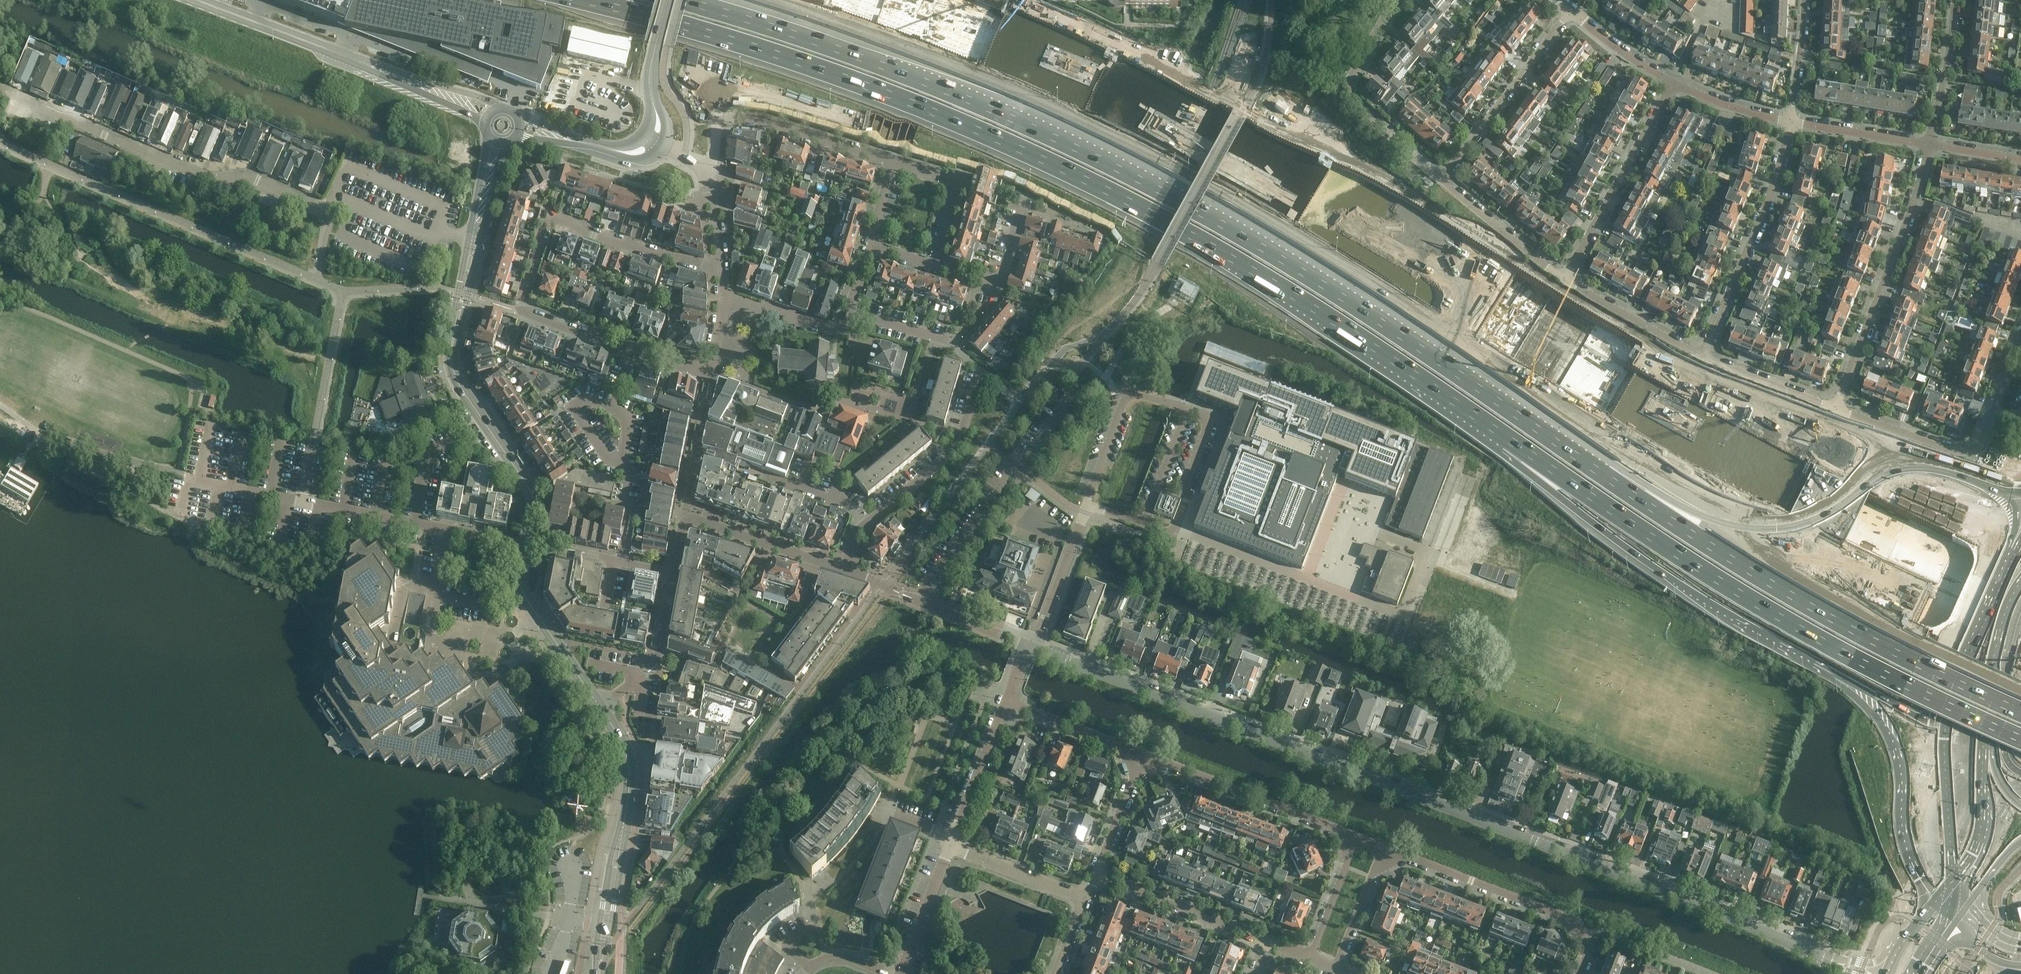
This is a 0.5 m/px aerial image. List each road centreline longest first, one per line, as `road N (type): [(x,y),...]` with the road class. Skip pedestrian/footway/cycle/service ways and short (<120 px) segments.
road 1 (motorway): [(591,0),(871,86),(1068,171),(1207,242),(1511,443)]
road 2 (residential): [(1826,958),(1028,646)]
road 3 (motorway): [(1336,288),(1201,207),(985,102),(688,0)]
road 4 (motorway): [(1885,475),(1688,386),(1359,192),(1305,182)]
road 5 (motorway): [(1838,508),(1586,375),(1305,182)]
road 6 (motorway): [(754,0),(1028,102),(1137,153),(1291,243)]
road 7 (motorway): [(1511,443),(1834,653),(2020,740)]
road 8 (motorway): [(1291,243),(1768,528)]
road 9 (unclassified): [(476,240),(436,227),(427,236),(338,200),(321,207),(249,177),(209,181),(0,90)]
road 10 (motorway): [(2020,714),(1754,579),(1579,457)]
road 11 (motorway): [(1305,182),(1130,92),(914,0)]
road 12 (motorway): [(1511,443),(1553,491),(1640,559),(1828,674)]
road 13 (secondary): [(525,547),(531,491),(462,388),(452,358),(476,240)]
road 14 (motorway): [(1579,457),(1336,288)]
road 15 (residential): [(1584,973),(1602,929),(1385,845)]
road 16 (residential): [(519,311),(550,216),(721,268)]
road 17 (motorway): [(1768,528),(1918,605),(2020,645)]
road 18 (unclassified): [(1840,404),(1930,145)]
road 19 (secondary): [(599,973),(630,781),(620,739),(601,708)]
road 20 (residential): [(2020,331),(1971,450),(1840,404)]
road 21 (unclassified): [(1704,353),(1767,205),(1791,123)]
road 22 (tertiary): [(424,88),(198,0)]
road 23 (motorway): [(1828,674),(1871,707),(1898,757),(1902,834),(1922,881)]
road 24 (motorway): [(1511,443),(1336,288)]
road 25 (residential): [(1441,178),(1353,102),(1351,77),(1396,0)]
road 26 (residential): [(1355,833),(1142,749)]
road 27 (unclassified): [(1567,277),(1672,84)]
road 28 (unclassified): [(1441,178),(1571,9)]
road 29 (motorway): [(1768,528),(1696,512),(1614,464),(1579,457)]
road 30 (motorway): [(2020,589),(1838,508)]
road 31 (residential): [(867,525),(952,452),(982,372)]
road 32 (residential): [(895,163),(761,122),(713,117)]
road 33 (residential): [(1267,939),(1096,871)]
road 34 (secondary): [(1947,722),(1959,676),(2018,553)]
road 35 (secondary): [(601,708),(524,589),(525,547)]
road 36 (secondary): [(1950,887),(1947,722)]
road 37 (residential): [(601,708),(656,664),(672,572)]
road 38 (residential): [(951,848),(1010,697)]
road 39 (secondary): [(2020,589),(1996,661),(1986,746)]
road 40 (residential): [(1567,277),(1441,178)]
road 41 (residential): [(725,296),(708,372),(630,351)]
road 42 (unclassified): [(1028,646),(882,585)]
road 43 (unclassified): [(1086,504),(1127,399),(1172,405)]
road 44 (residential): [(1704,353),(1567,277)]
road 45 (residential): [(935,265),(1001,280),(1027,196)]
road 46 (unclassified): [(1028,646),(1086,504)]
road 47 (unclassified): [(1954,0),(1930,145)]
road 48 (residential): [(1840,404),(1704,353)]
road 49 (motorway): [(2016,532),(1885,475)]
road 50 (residential): [(1083,901),(951,848)]
road 51 (residential): [(1142,749),(1010,697)]
road 52 (residential): [(850,313),(845,328),(832,330),(725,296)]
road 53 (unclassified): [(1930,145),(1791,123)]
road 54 (residential): [(901,973),(951,848)]
road 55 (residential): [(1339,967),(1385,845)]
road 56 (residential): [(1096,871),(1142,749)]
road 57 (residential): [(1308,954),(1355,833)]
road 58 (motorway): [(1828,674),(1918,718),(1947,722)]
road 59 (unclassified): [(1672,84),(1571,9)]
road 60 (unclassified): [(1791,123),(1672,84)]
road 61 (unclassified): [(1791,123),(1803,0)]
road 62 (motorway): [(2004,491),(1916,469),(1885,475)]

